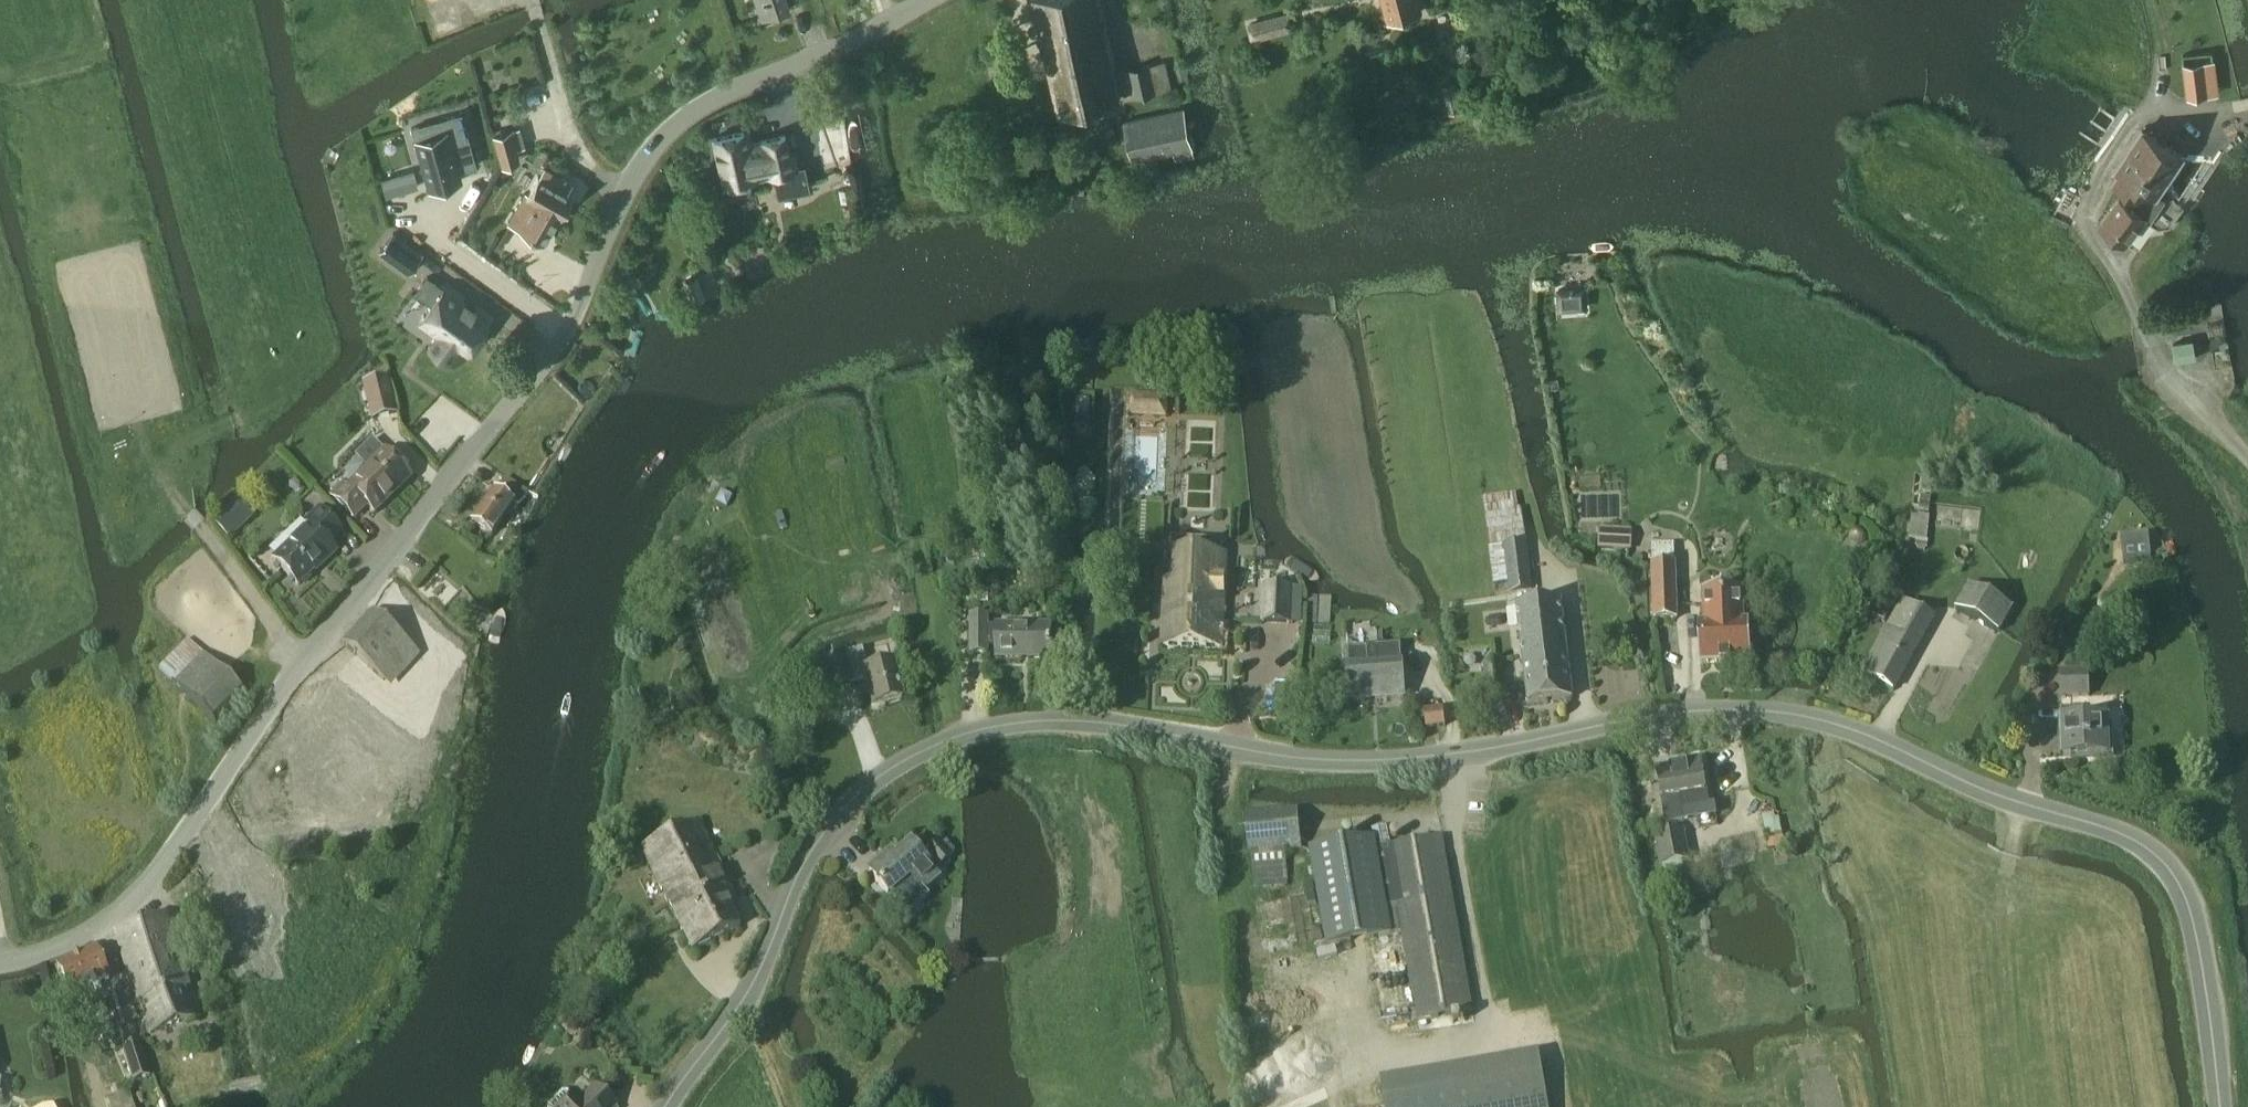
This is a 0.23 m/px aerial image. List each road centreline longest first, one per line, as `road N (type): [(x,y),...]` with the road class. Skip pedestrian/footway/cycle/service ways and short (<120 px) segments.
road 1 (tertiary): [(668,1106),(739,1007),(808,858),(834,820),(875,781),(953,738),(997,726),(1104,722),(1344,763),(1453,758),(1630,720),(1718,710),(1770,711),(1841,726),(2153,852),(2190,906),(2220,1106)]
road 2 (unclassified): [(0,962),(54,953),(112,918),(169,856),(264,716),(564,334),(610,221),(653,149),(724,95),(930,0)]
road 3 (track): [(139,435),(156,470),(304,667)]
road 4 (track): [(1338,1106),(1331,1068),(1491,1040),(1483,997)]

